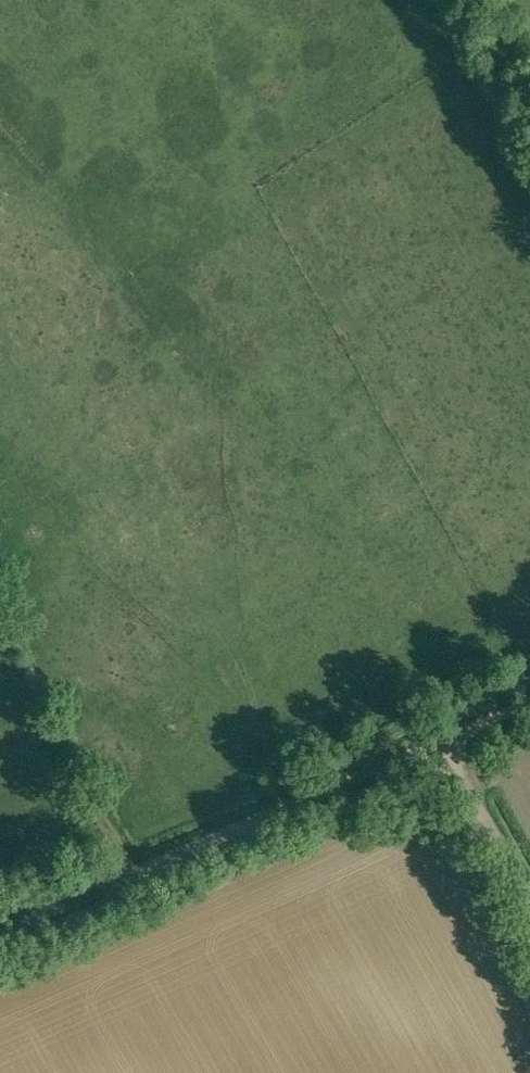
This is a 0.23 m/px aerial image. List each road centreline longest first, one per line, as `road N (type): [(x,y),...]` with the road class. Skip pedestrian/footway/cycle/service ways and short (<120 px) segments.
road 1 (residential): [(503,740),(0,943)]
road 2 (track): [(0,545),(173,872)]

